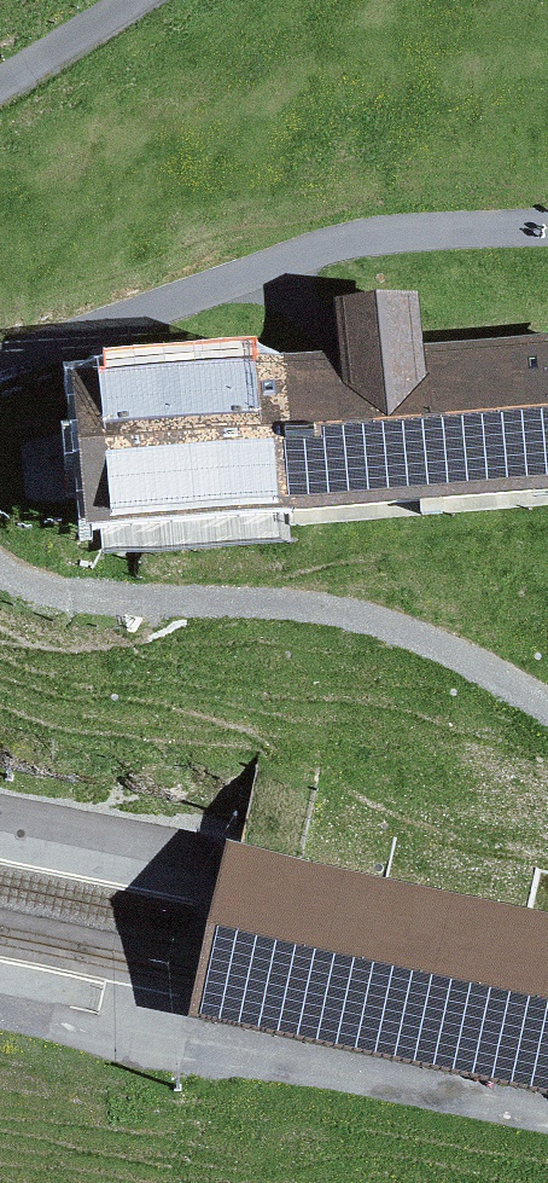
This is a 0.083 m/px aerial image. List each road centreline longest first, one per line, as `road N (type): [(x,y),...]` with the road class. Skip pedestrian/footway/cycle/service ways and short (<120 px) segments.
road 1 (track): [(0,565),(81,593),(336,607),(456,646),(547,704)]
road 2 (track): [(0,360),(382,233),(547,228)]
road 3 (track): [(0,1010),(547,1125)]
road 4 (track): [(127,0),(0,83)]

